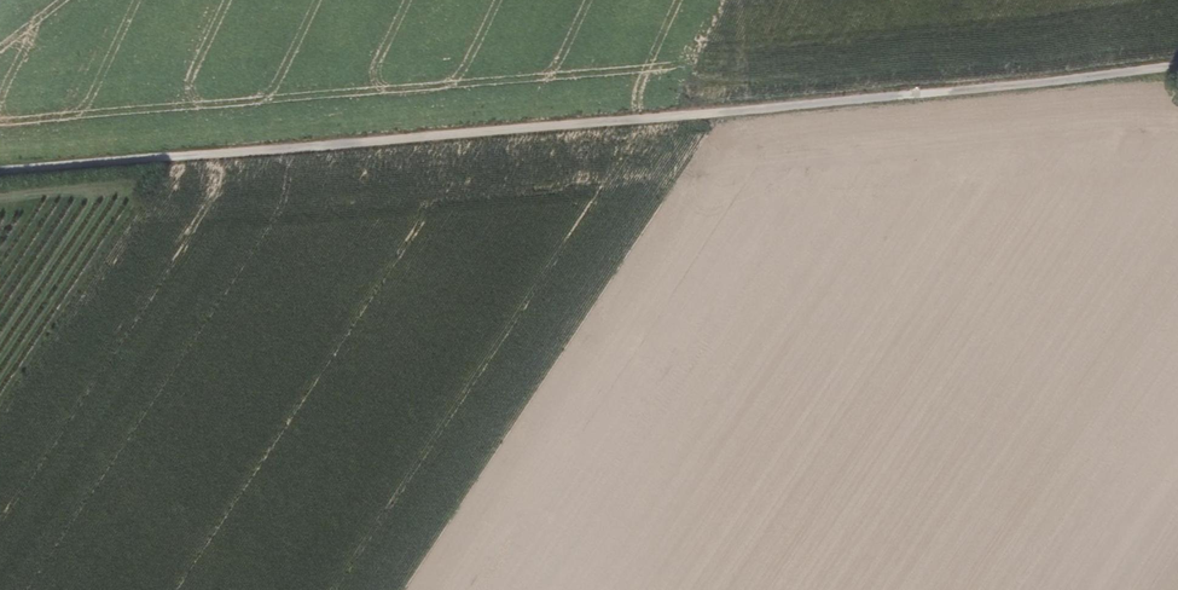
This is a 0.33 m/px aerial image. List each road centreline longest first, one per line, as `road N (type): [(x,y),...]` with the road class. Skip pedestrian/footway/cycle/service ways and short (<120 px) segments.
road 1 (track): [(0,177),(1177,79)]

